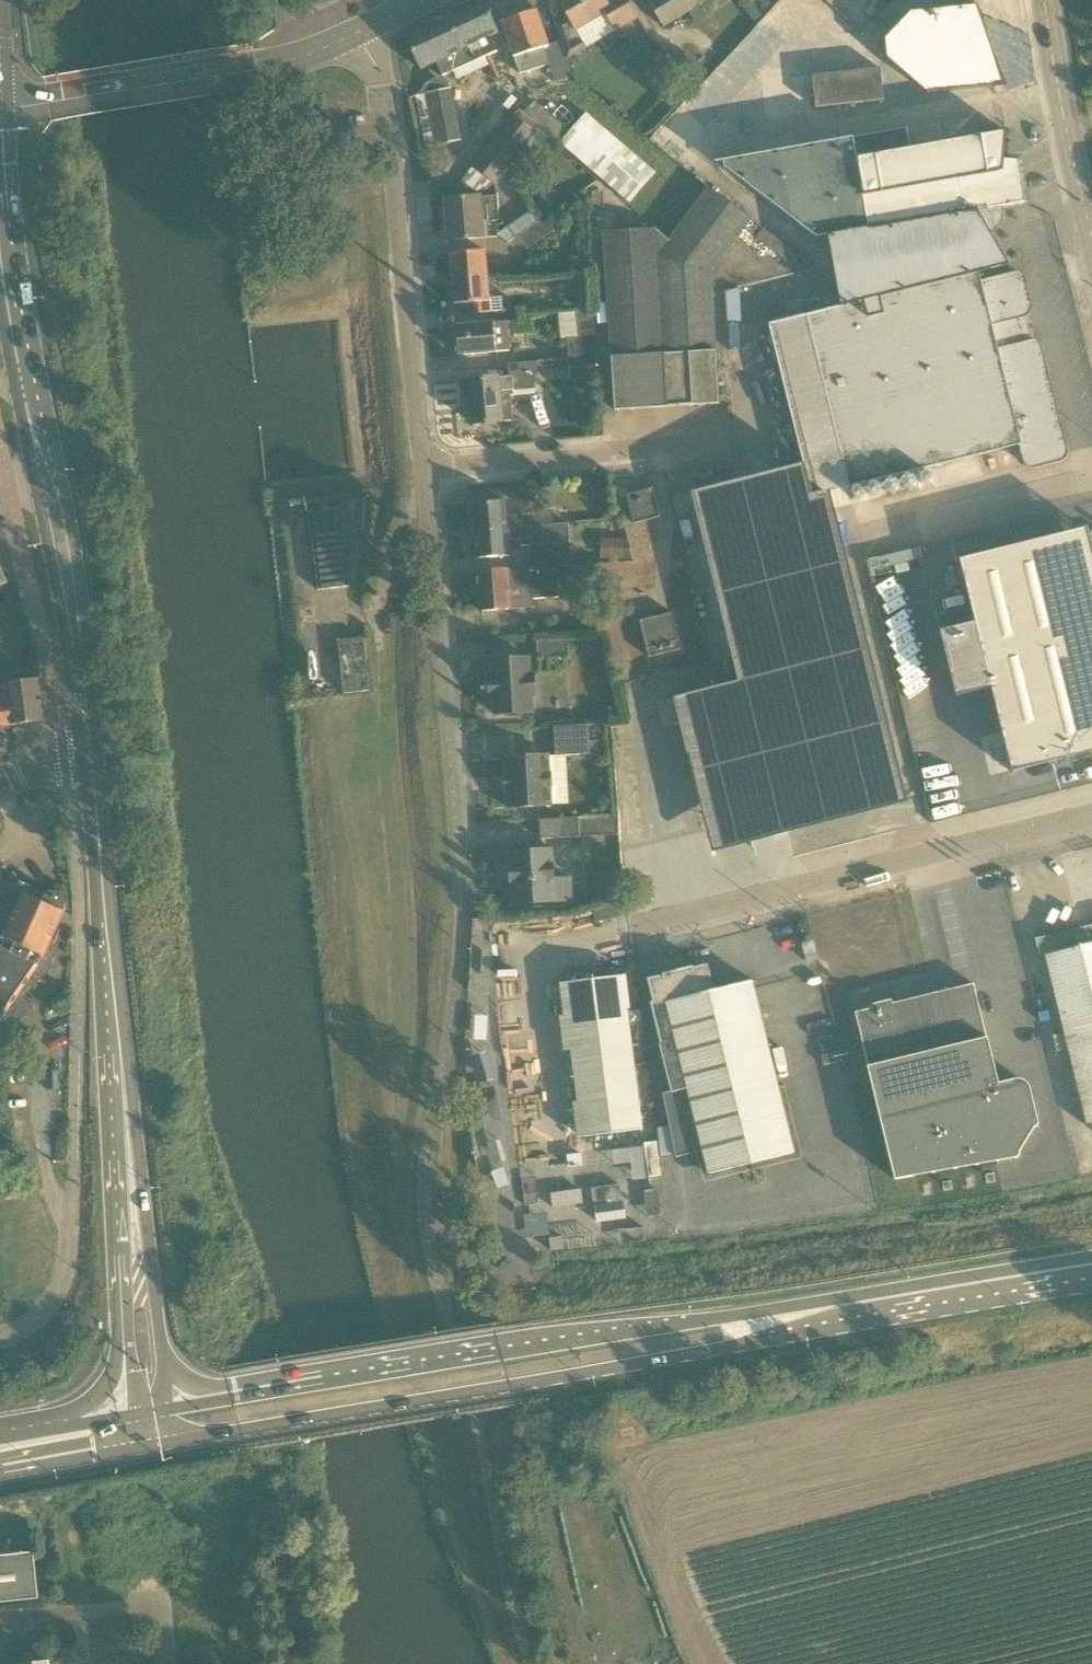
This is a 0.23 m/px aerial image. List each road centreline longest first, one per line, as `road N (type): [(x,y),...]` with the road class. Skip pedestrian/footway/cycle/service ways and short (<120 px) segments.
road 1 (primary): [(163,1443),(522,1385),(830,1317)]
road 2 (primary): [(830,1317),(562,1342),(167,1403)]
road 3 (primary): [(92,758),(0,190)]
road 4 (unclassified): [(640,929),(1091,816)]
road 5 (residential): [(462,919),(424,472)]
road 6 (residential): [(424,472),(381,90),(359,34)]
road 7 (tertiary): [(0,105),(256,70),(359,34)]
road 8 (residential): [(424,472),(735,442)]
road 9 (primary): [(830,1317),(1091,1273)]
road 10 (primary): [(110,962),(134,1201)]
road 11 (tertiary): [(1091,226),(1066,123),(1050,0)]
road 12 (residential): [(0,1338),(31,1322),(55,1292),(70,1249),(77,1160)]
road 13 (primary): [(134,1201),(128,1309),(138,1408)]
road 14 (primary): [(167,1403),(157,1302),(134,1201)]
road 15 (primary): [(110,962),(92,758)]
road 16 (primary): [(0,1469),(163,1443)]
road 17 (primary): [(138,1408),(0,1435)]

